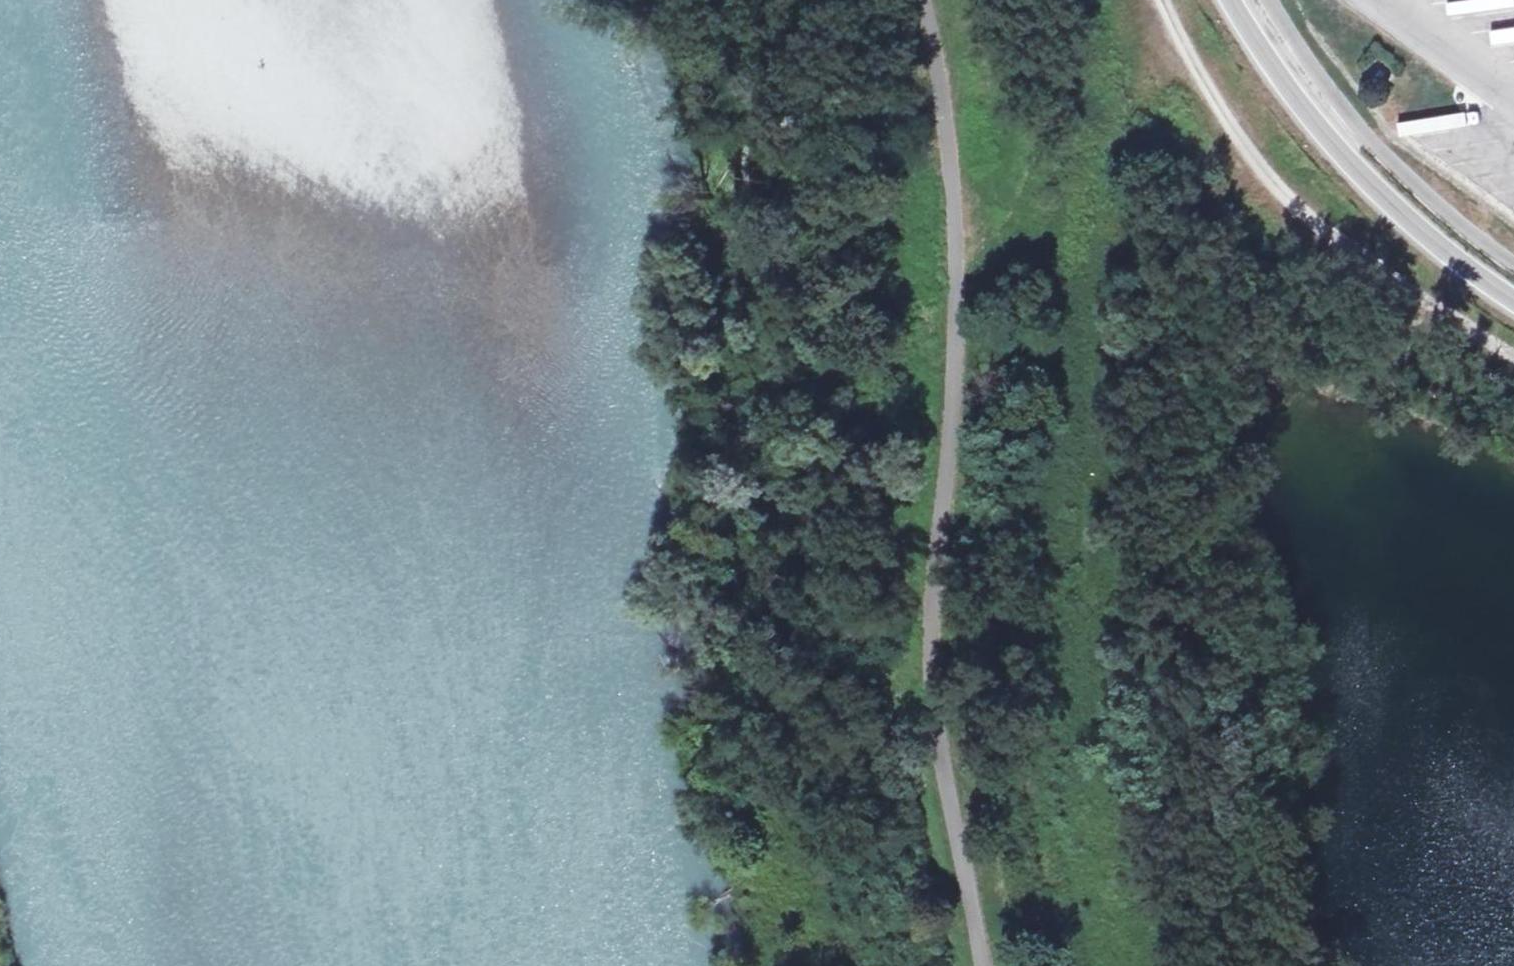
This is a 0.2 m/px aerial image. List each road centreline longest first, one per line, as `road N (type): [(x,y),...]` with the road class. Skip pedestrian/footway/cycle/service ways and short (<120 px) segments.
road 1 (motorway): [(1229,0),(1349,162),(1422,237),(1513,302)]

